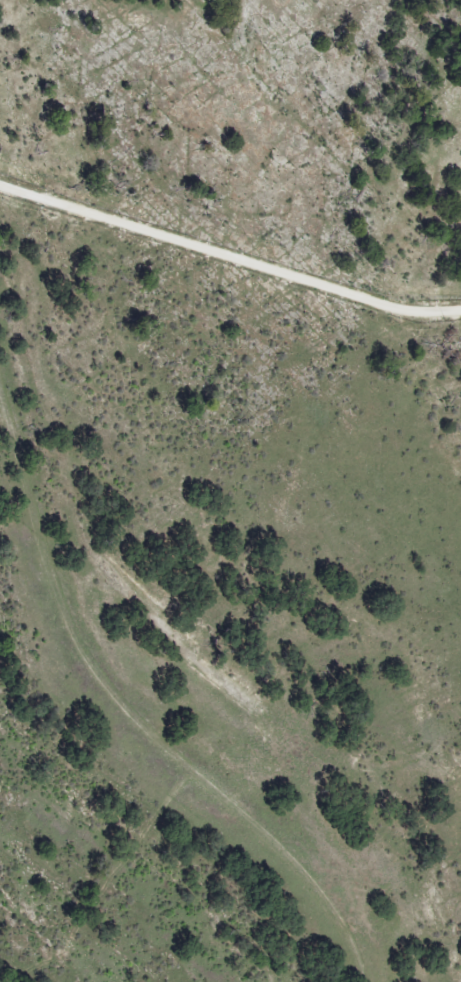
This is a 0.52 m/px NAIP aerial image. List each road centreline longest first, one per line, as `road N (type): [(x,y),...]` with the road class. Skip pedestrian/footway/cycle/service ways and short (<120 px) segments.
road 1 (residential): [(0,171),(81,183),(434,306),(460,307)]

